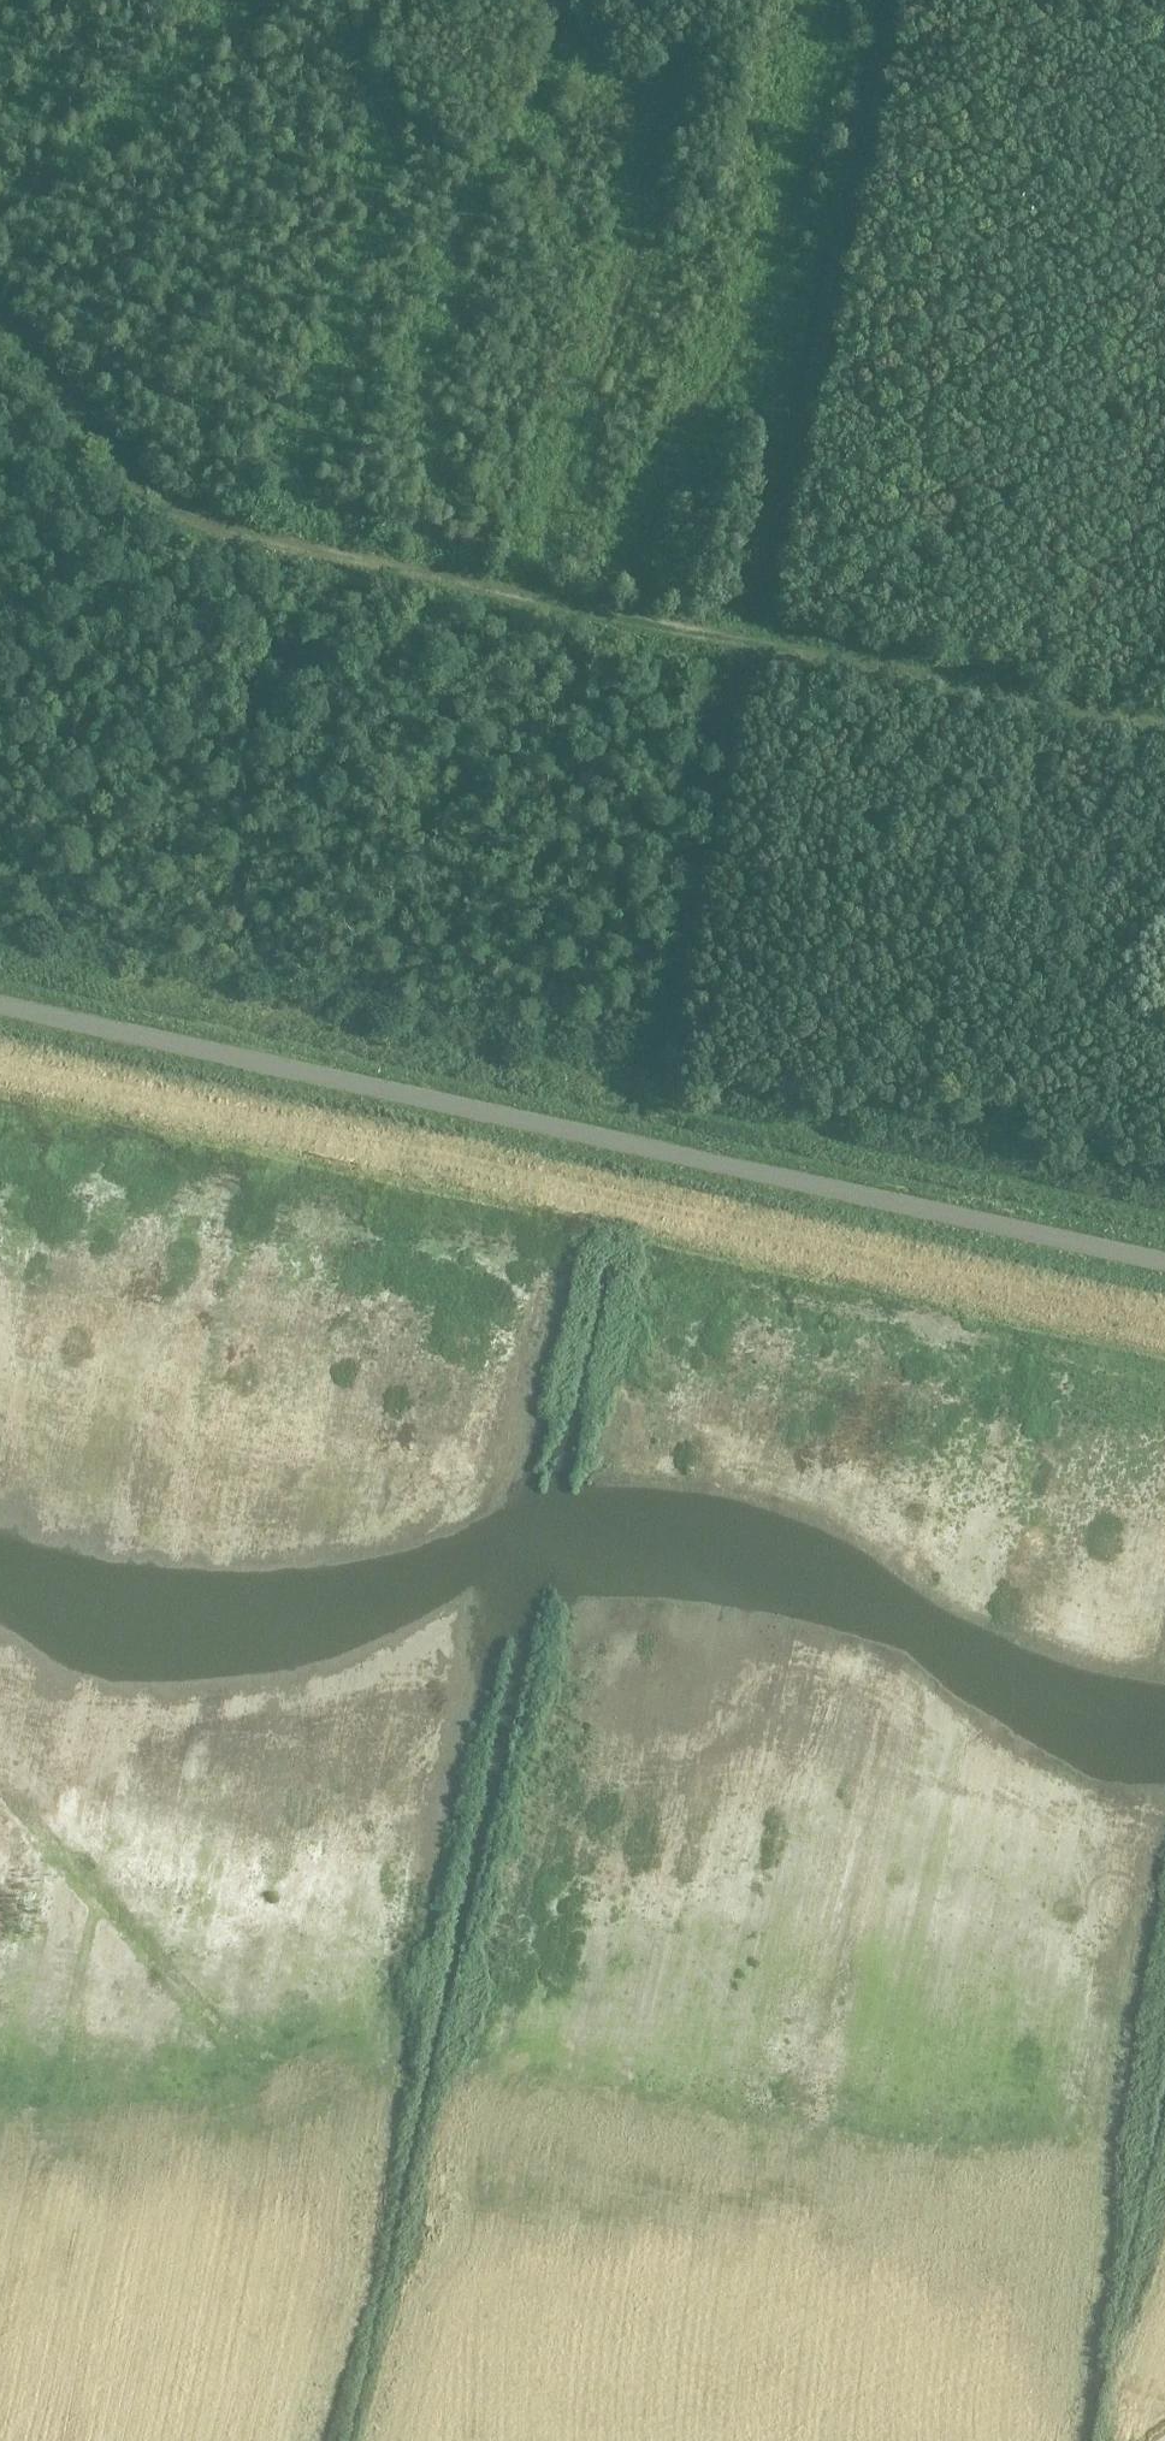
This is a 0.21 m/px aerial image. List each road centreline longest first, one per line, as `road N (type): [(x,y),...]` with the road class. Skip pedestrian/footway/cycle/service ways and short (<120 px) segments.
road 1 (unclassified): [(1164,1262),(0,1004)]

